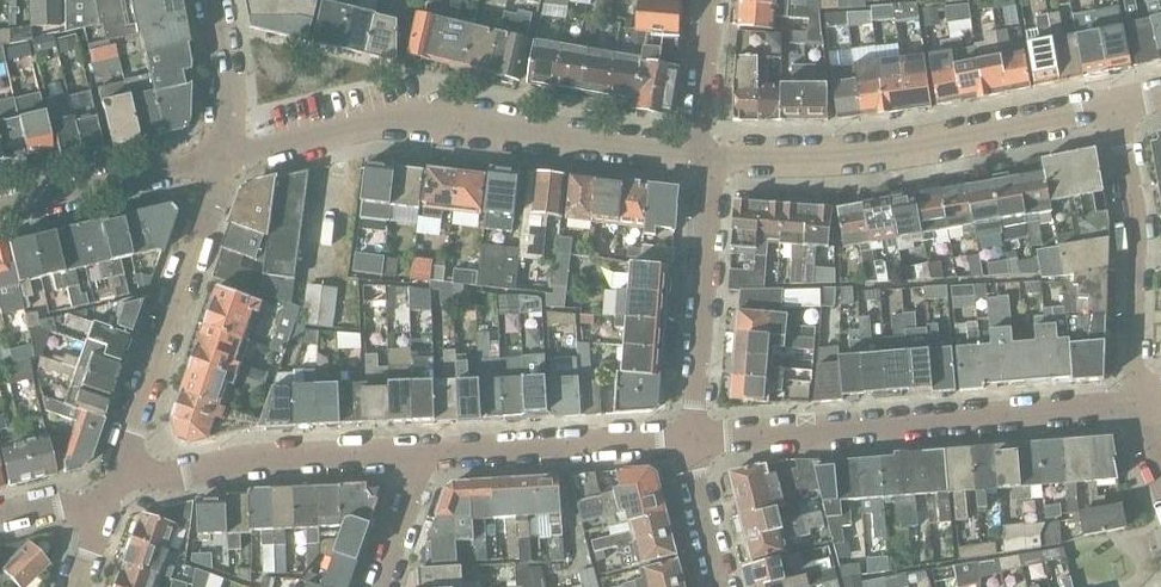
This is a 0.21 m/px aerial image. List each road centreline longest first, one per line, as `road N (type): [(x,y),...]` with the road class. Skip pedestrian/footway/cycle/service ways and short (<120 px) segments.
road 1 (residential): [(707,155),(408,119),(222,157)]
road 2 (residential): [(693,437),(1139,402)]
road 3 (residential): [(1114,104),(830,156),(707,155)]
road 4 (residential): [(120,463),(215,197),(222,157)]
road 5 (residential): [(120,463),(167,477),(245,459),(425,452)]
road 6 (residential): [(1139,402),(1137,224),(1114,104)]
road 7 (residential): [(693,437),(707,155)]
road 8 (residential): [(425,452),(693,437)]
road 9 (residential): [(0,207),(222,157)]
road 10 (residential): [(222,157),(226,88),(212,0)]
road 11 (residential): [(707,155),(701,138),(711,0)]
road 12 (residential): [(722,586),(693,470),(693,437)]
road 13 (residential): [(380,586),(425,452)]

